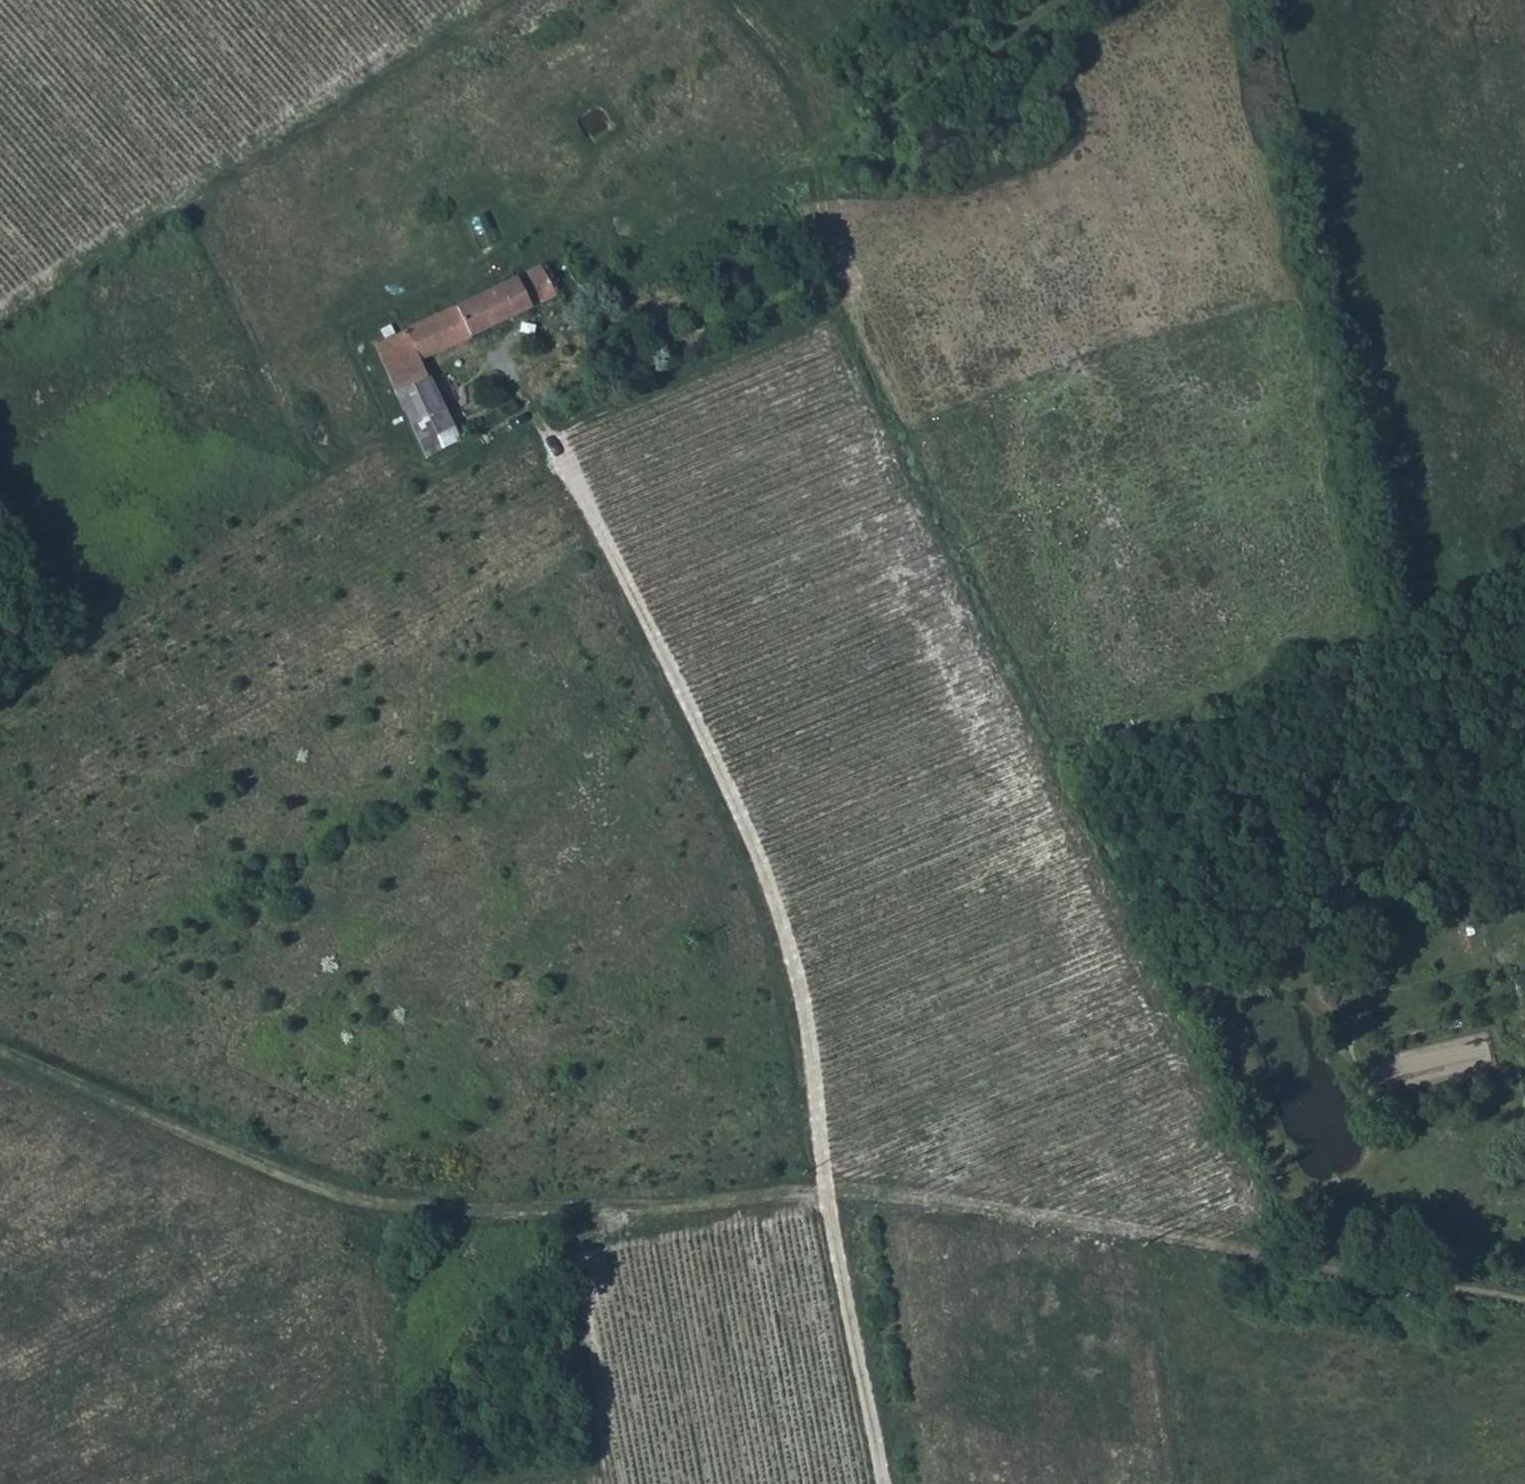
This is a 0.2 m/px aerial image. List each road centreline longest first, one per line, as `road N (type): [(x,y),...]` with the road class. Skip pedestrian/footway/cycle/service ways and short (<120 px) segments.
road 1 (track): [(562,309),(514,348),(509,364),(522,408),(747,826),(791,944),(884,1483)]
road 2 (track): [(1064,0),(823,152)]

